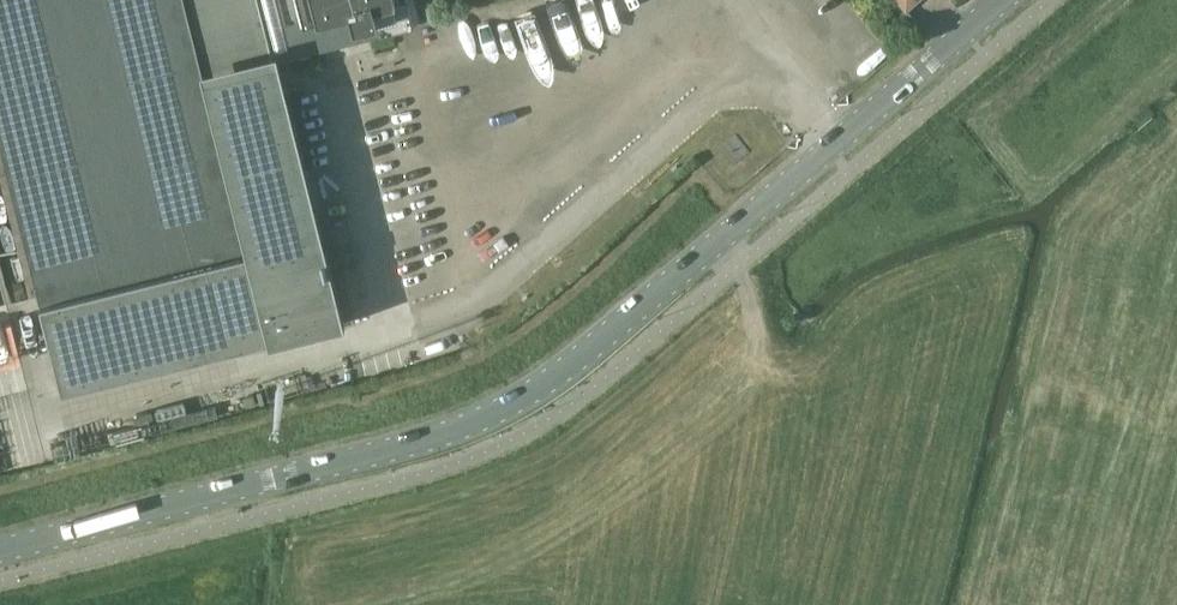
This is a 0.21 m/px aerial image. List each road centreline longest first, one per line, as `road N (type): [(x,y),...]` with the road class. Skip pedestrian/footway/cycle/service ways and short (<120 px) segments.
road 1 (secondary): [(0,550),(427,442),(508,407),(554,377),(1001,0)]

